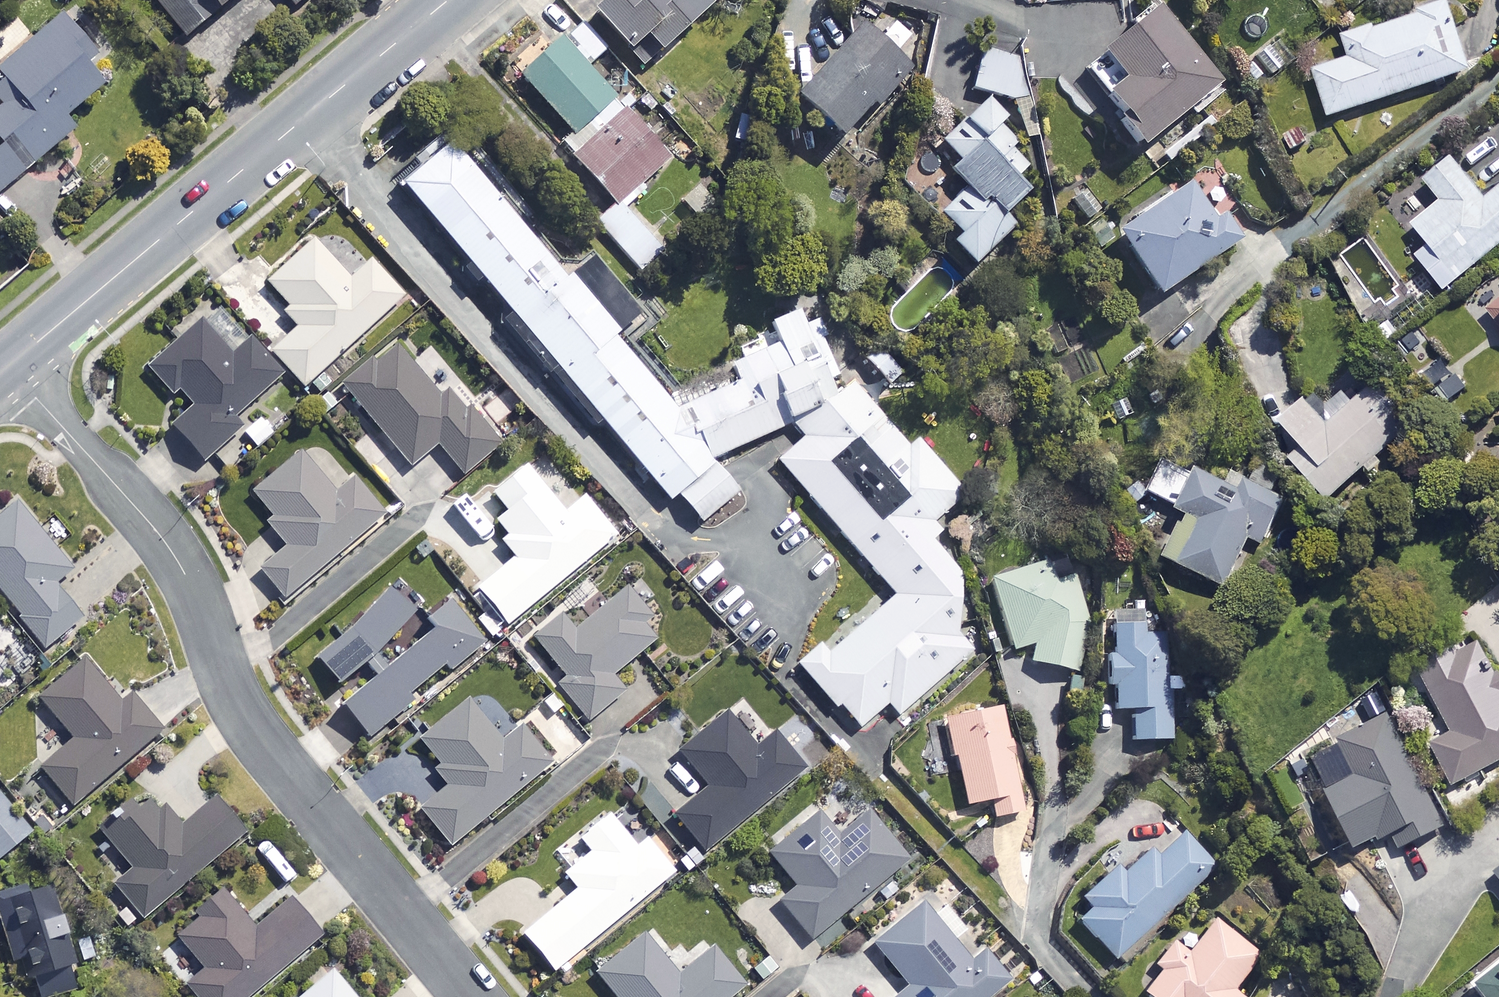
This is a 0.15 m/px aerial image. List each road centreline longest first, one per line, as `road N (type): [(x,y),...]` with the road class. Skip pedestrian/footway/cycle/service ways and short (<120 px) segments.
road 1 (residential): [(5,367),(166,543),(230,695),(263,752),(469,996)]
road 2 (tertiary): [(448,0),(5,367)]

